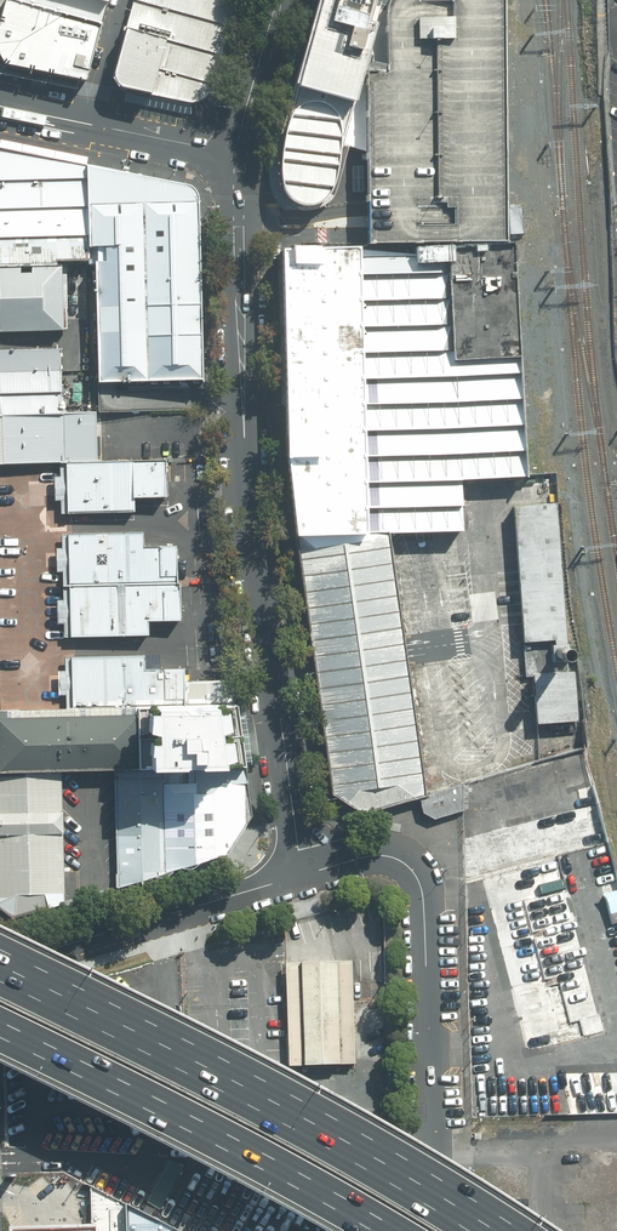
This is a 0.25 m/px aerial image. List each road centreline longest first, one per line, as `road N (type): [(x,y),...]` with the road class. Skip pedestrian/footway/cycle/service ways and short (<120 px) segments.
road 1 (residential): [(239,152),(245,492),(305,874)]
road 2 (motorway): [(0,972),(197,1070),(485,1230)]
road 3 (residential): [(433,1230),(421,886),(390,856),(305,874)]
road 4 (motorway): [(419,1230),(0,1012)]
road 5 (residential): [(305,874),(0,962)]
road 6 (residential): [(0,106),(239,152)]
road 7 (residential): [(239,152),(278,0)]

